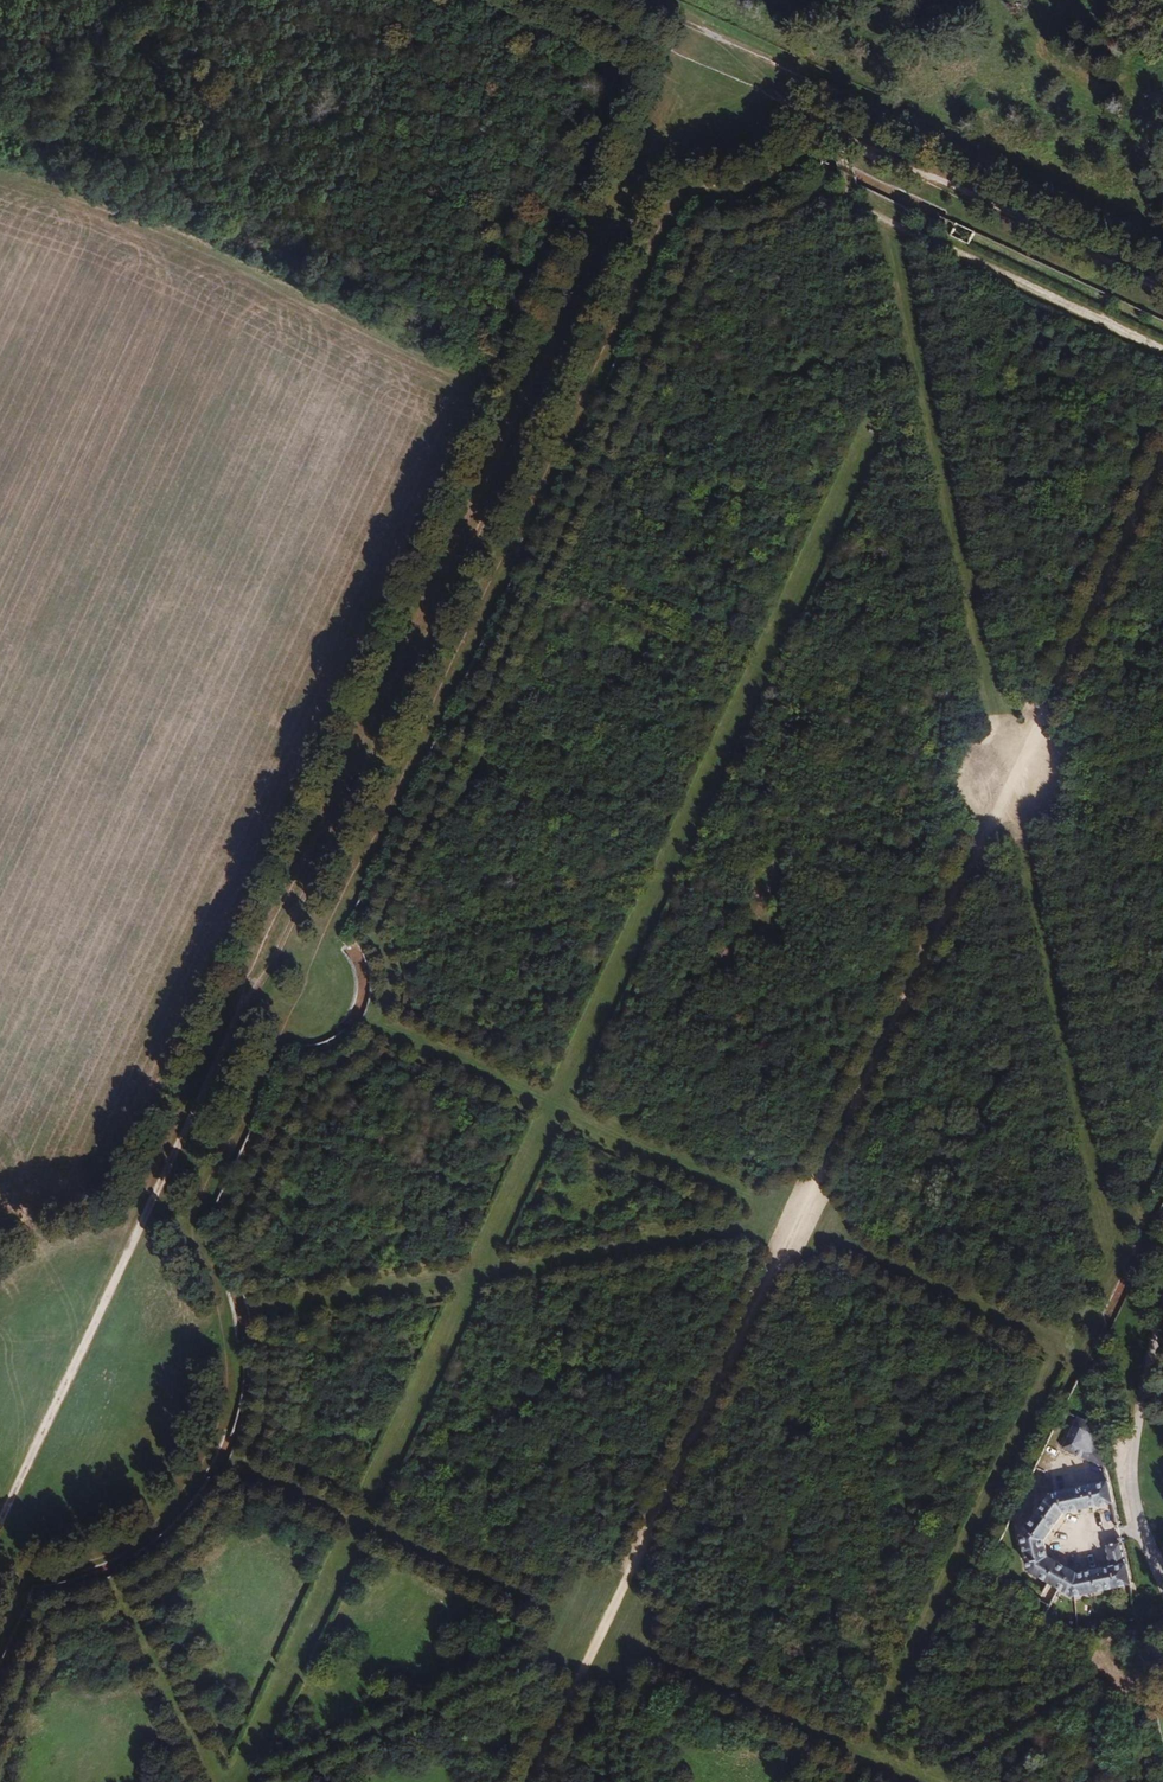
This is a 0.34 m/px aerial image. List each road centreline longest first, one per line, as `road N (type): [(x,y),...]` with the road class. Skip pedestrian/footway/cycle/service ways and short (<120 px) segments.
road 1 (track): [(0,1533),(623,208),(655,171),(760,137),(789,104)]
road 2 (track): [(144,1218),(64,1237),(0,1283)]

